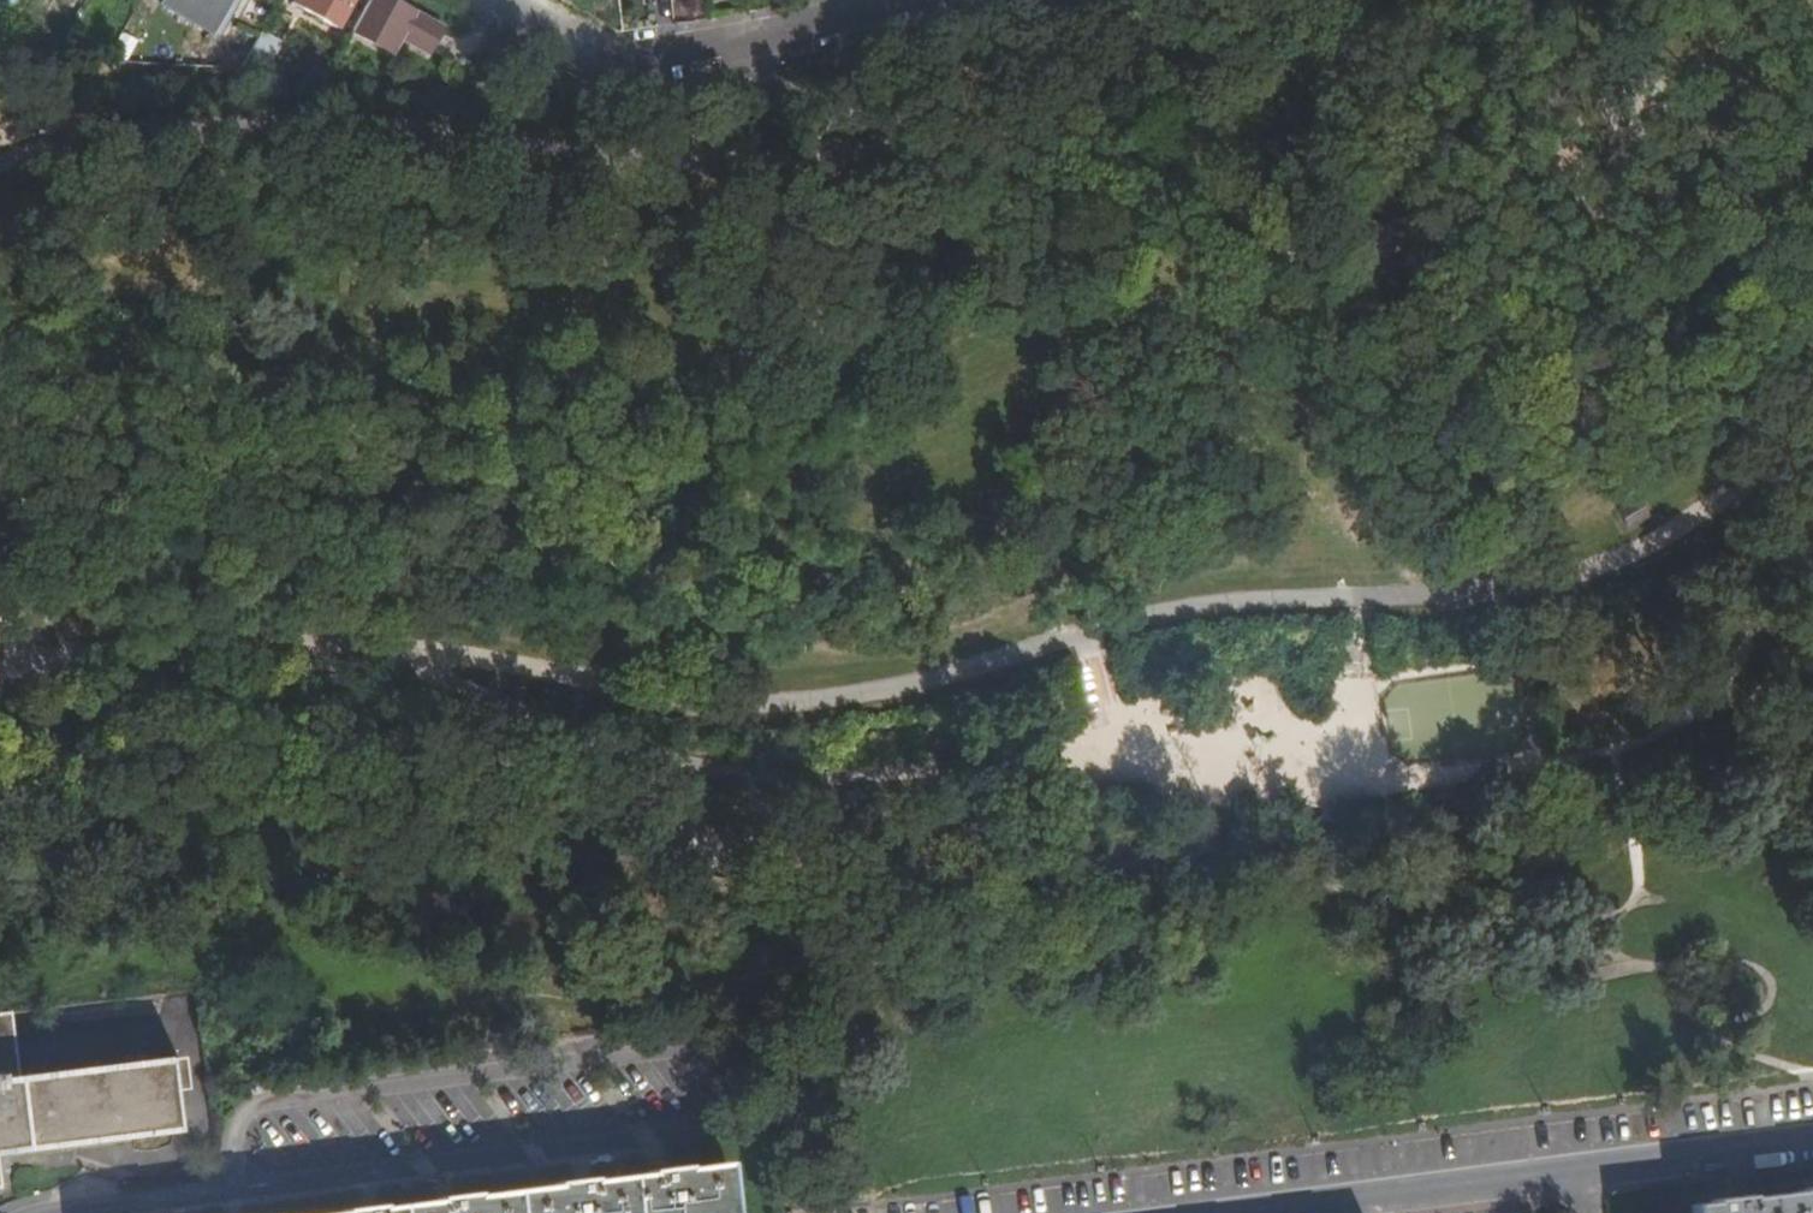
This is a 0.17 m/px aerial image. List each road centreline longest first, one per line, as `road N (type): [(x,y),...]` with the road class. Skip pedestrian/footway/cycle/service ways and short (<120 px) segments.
road 1 (residential): [(1263,1212),(1812,1142)]
road 2 (residential): [(489,0),(622,64),(747,45),(900,0)]

